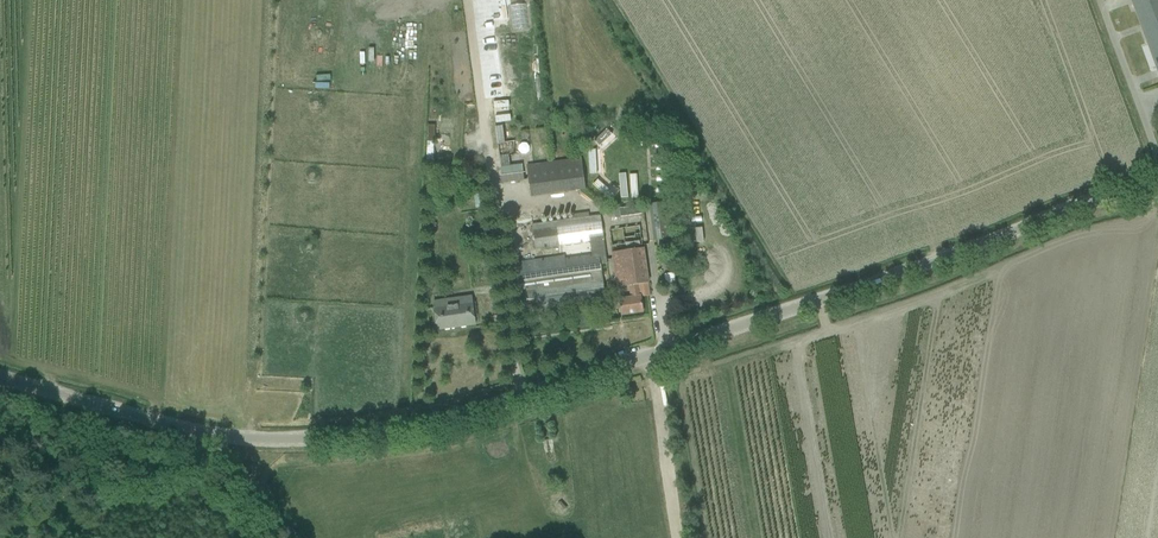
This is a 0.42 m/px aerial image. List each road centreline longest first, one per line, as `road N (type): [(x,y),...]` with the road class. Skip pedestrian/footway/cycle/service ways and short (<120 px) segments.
road 1 (tertiary): [(0,376),(209,431),(260,437),(376,429),(762,327),(1076,204),(1157,185)]
road 2 (track): [(657,355),(682,537)]
road 3 (residential): [(1157,146),(1099,0)]

